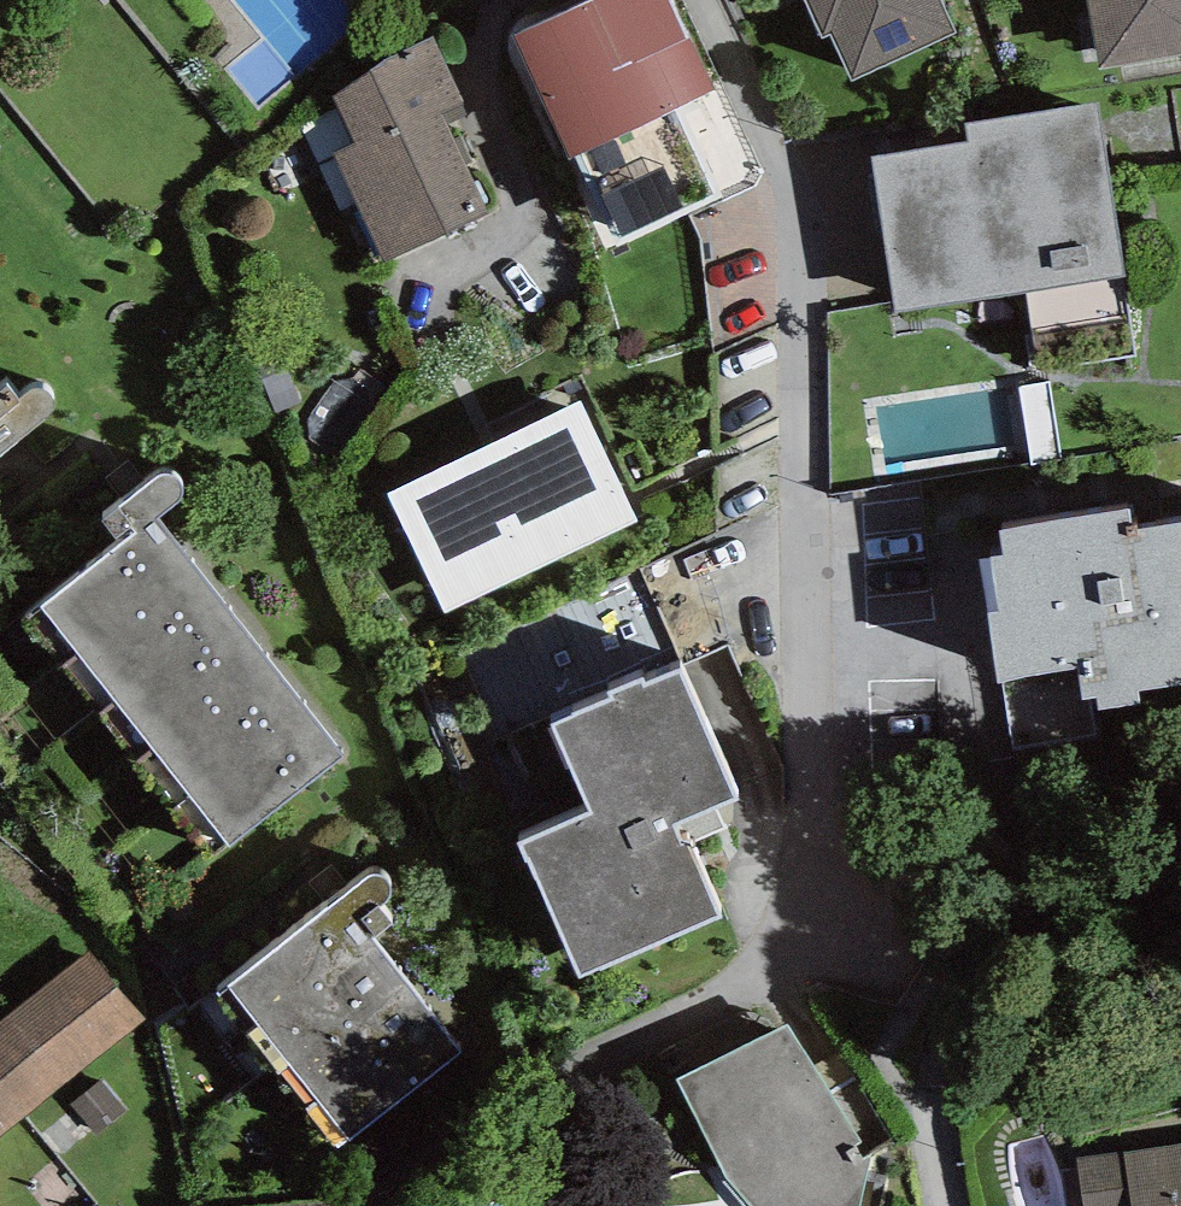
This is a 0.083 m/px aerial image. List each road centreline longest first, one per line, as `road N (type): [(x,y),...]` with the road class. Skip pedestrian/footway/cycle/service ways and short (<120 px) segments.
road 1 (residential): [(700,0),(780,173),(829,913)]

